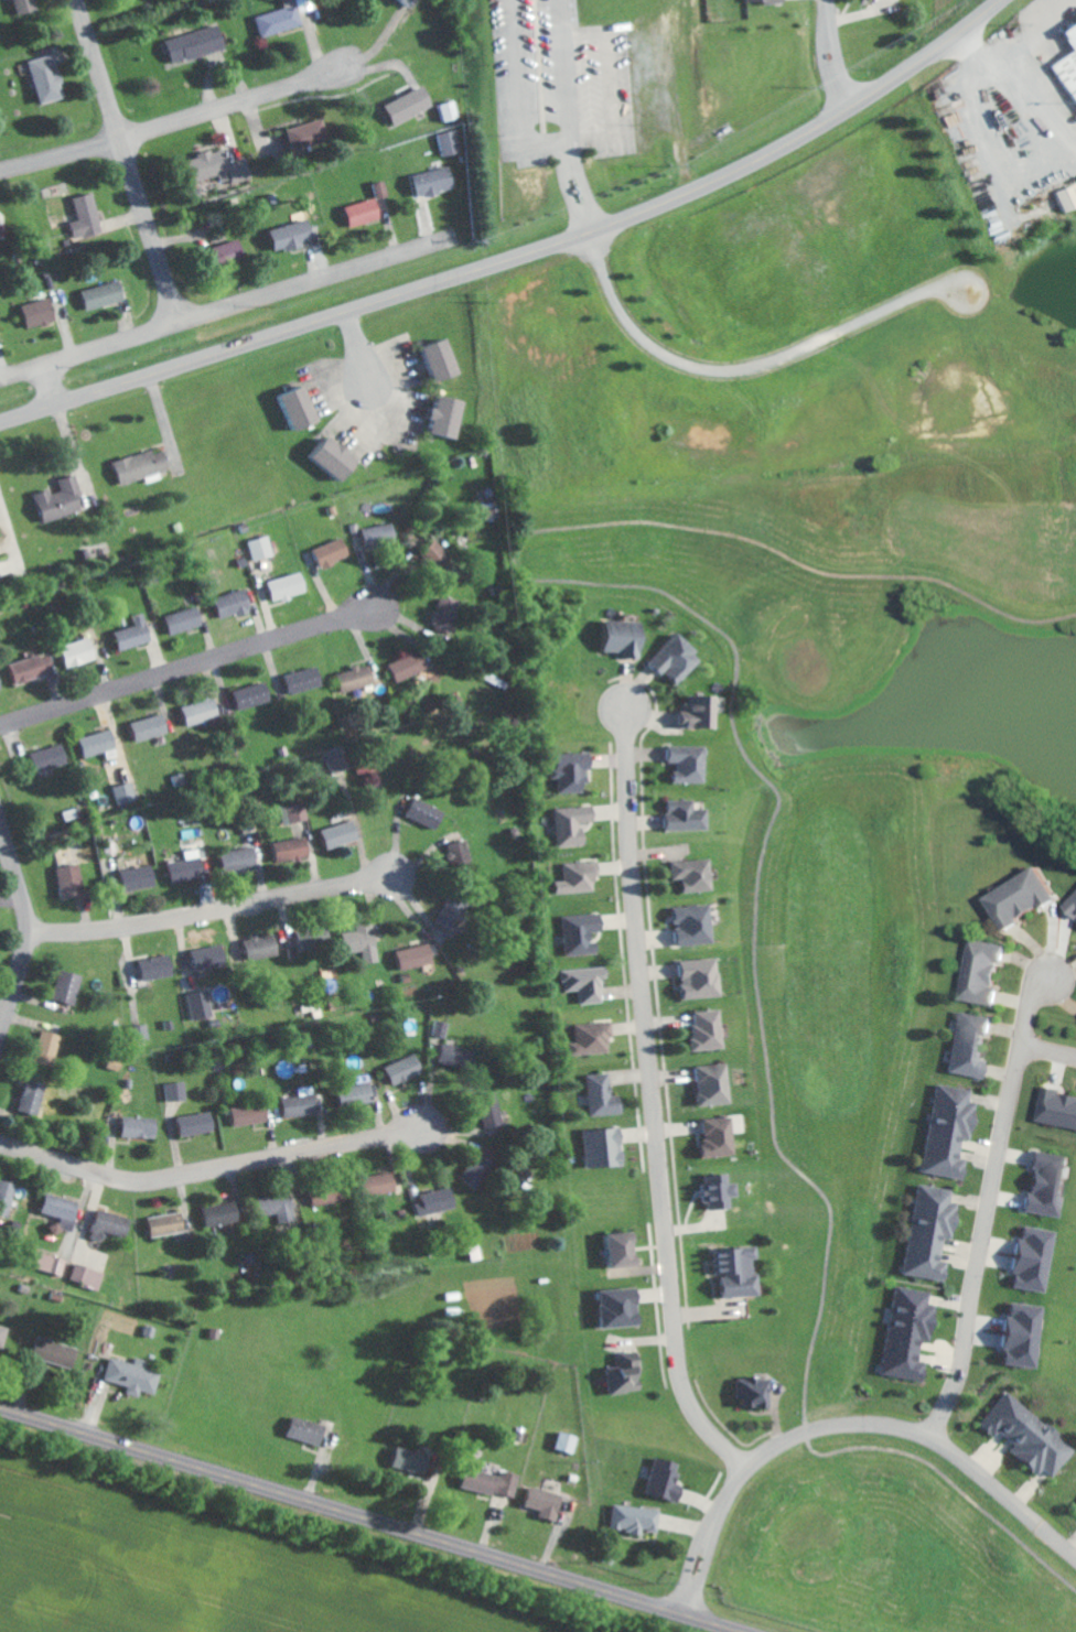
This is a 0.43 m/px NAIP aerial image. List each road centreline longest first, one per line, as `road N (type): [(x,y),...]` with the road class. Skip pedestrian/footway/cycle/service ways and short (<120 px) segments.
road 1 (primary): [(0,421),(647,210),(844,110),(998,0)]
road 2 (residential): [(746,1472),(707,1430),(681,1381),(627,790),(627,712)]
road 3 (secondary): [(731,1631),(0,1412)]
road 4 (residential): [(677,1617),(724,1502),(779,1440),(808,1429),(893,1427),(928,1439),(1075,1559)]
road 5 (residential): [(928,1439),(962,1379),(1026,1007),(1046,977)]
road 6 (residential): [(592,231),(621,311),(670,357),(704,369),(777,360),(935,287),(966,289)]
road 7 (residential): [(445,241),(0,377)]
road 8 (residential): [(0,1145),(139,1177),(422,1127)]
road 9 (residential): [(0,723),(372,607)]
road 10 (residential): [(26,931),(98,931),(389,877)]
road 11 (residential): [(0,166),(127,137),(348,65)]
road 12 (residential): [(83,0),(185,321)]
road 13 (residential): [(0,1052),(26,931),(0,812)]

